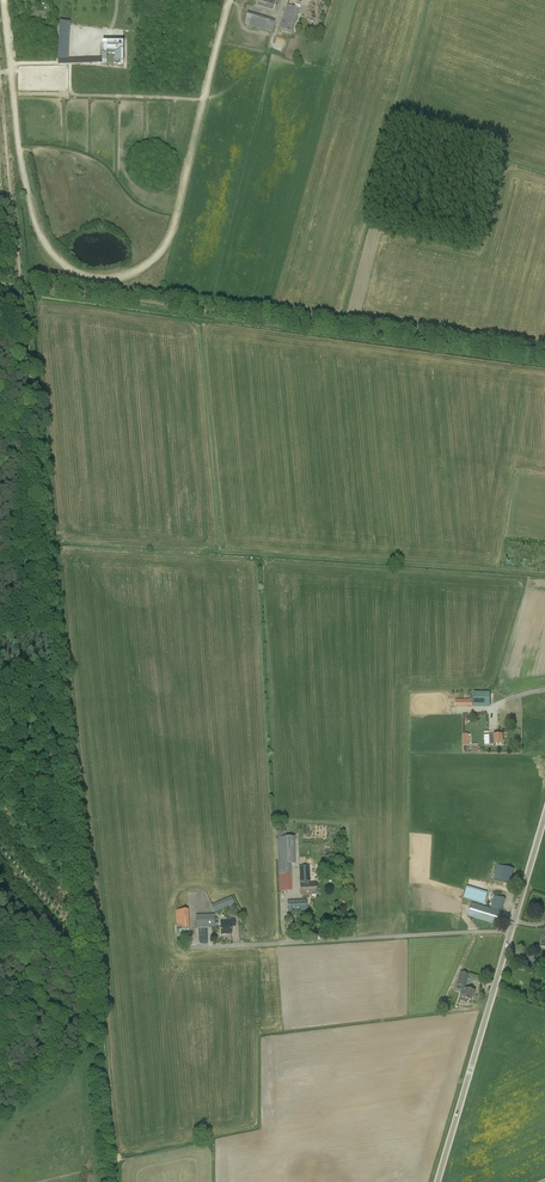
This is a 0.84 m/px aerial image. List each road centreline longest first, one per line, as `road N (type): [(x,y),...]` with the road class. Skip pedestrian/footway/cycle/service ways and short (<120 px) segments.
road 1 (track): [(3,0),(35,223),(60,261),(97,279),(141,267),(171,235),(229,0)]
road 2 (residential): [(510,933),(195,948),(192,911)]
road 3 (track): [(544,576),(224,552)]
road 4 (unclassified): [(510,933),(438,1181)]
road 5 (unclassified): [(544,815),(510,933)]

